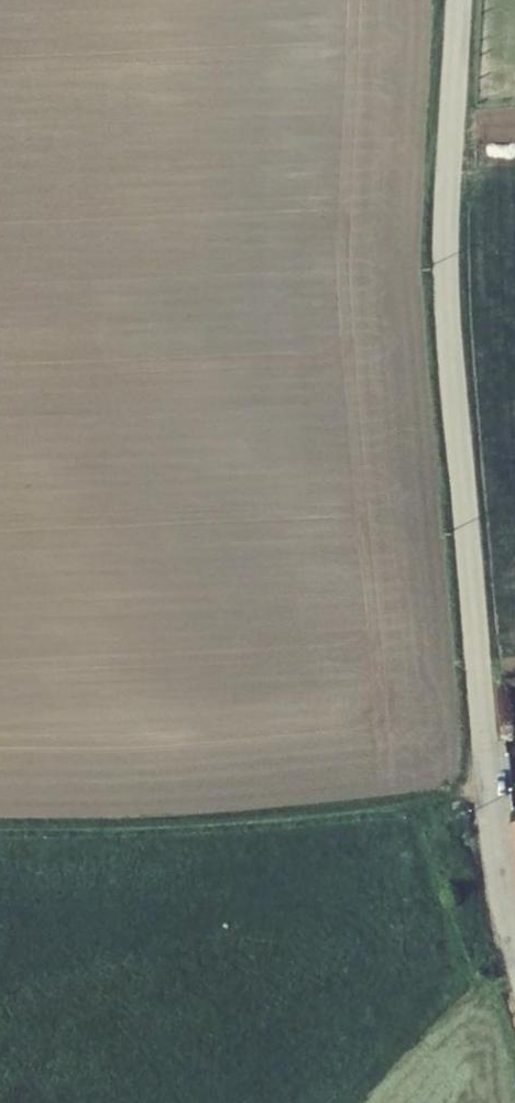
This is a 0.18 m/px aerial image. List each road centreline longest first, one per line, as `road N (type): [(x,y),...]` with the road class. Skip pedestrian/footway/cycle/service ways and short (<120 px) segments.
road 1 (residential): [(458,0),(447,308),(514,944)]

